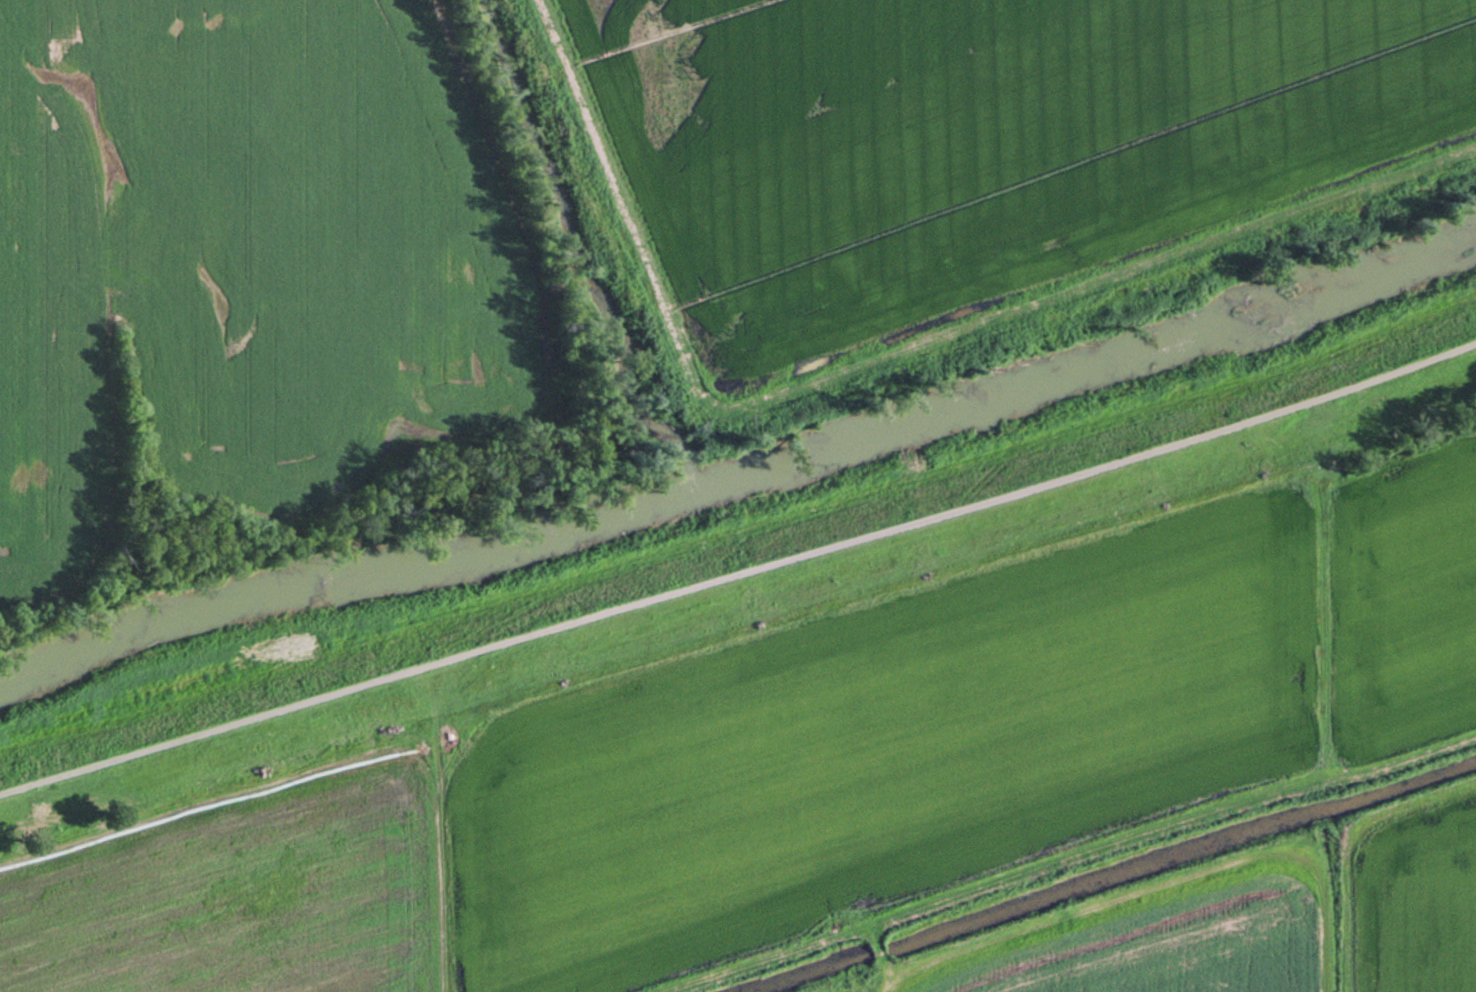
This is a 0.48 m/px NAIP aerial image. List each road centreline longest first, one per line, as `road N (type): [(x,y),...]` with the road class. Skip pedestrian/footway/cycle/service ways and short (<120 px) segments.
road 1 (residential): [(0,793),(1228,428),(1475,340)]

